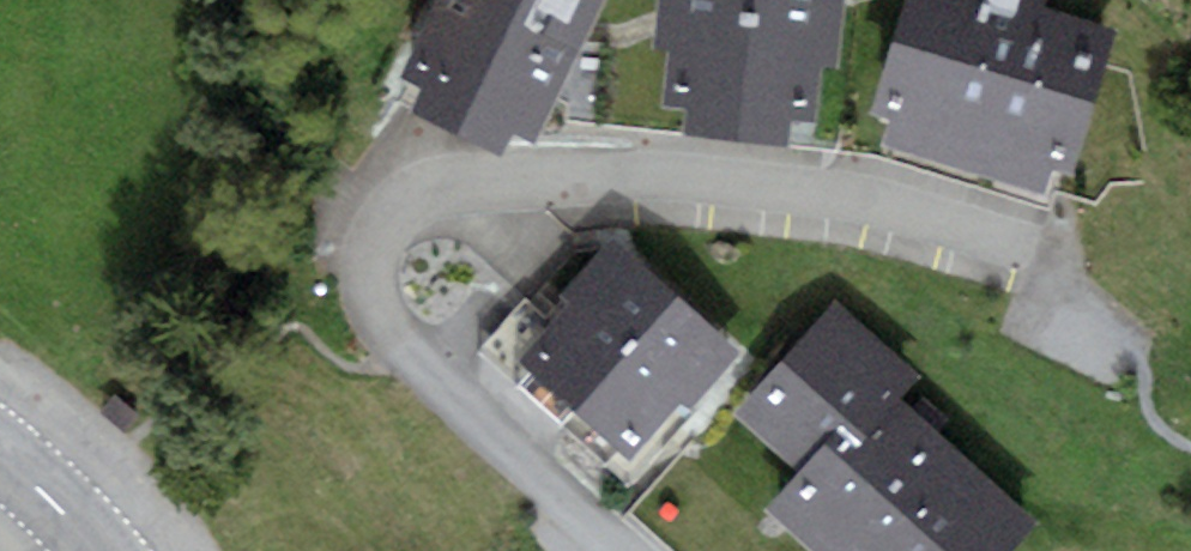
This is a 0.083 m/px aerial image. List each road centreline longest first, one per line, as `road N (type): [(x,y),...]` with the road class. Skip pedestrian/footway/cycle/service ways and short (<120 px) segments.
road 1 (residential): [(618,550),(529,475),(381,315),(368,274),(384,223),(418,193),(461,180),(572,171),(756,180),(855,195),(975,238),(1045,277)]
road 2 (primary): [(0,455),(96,550)]

